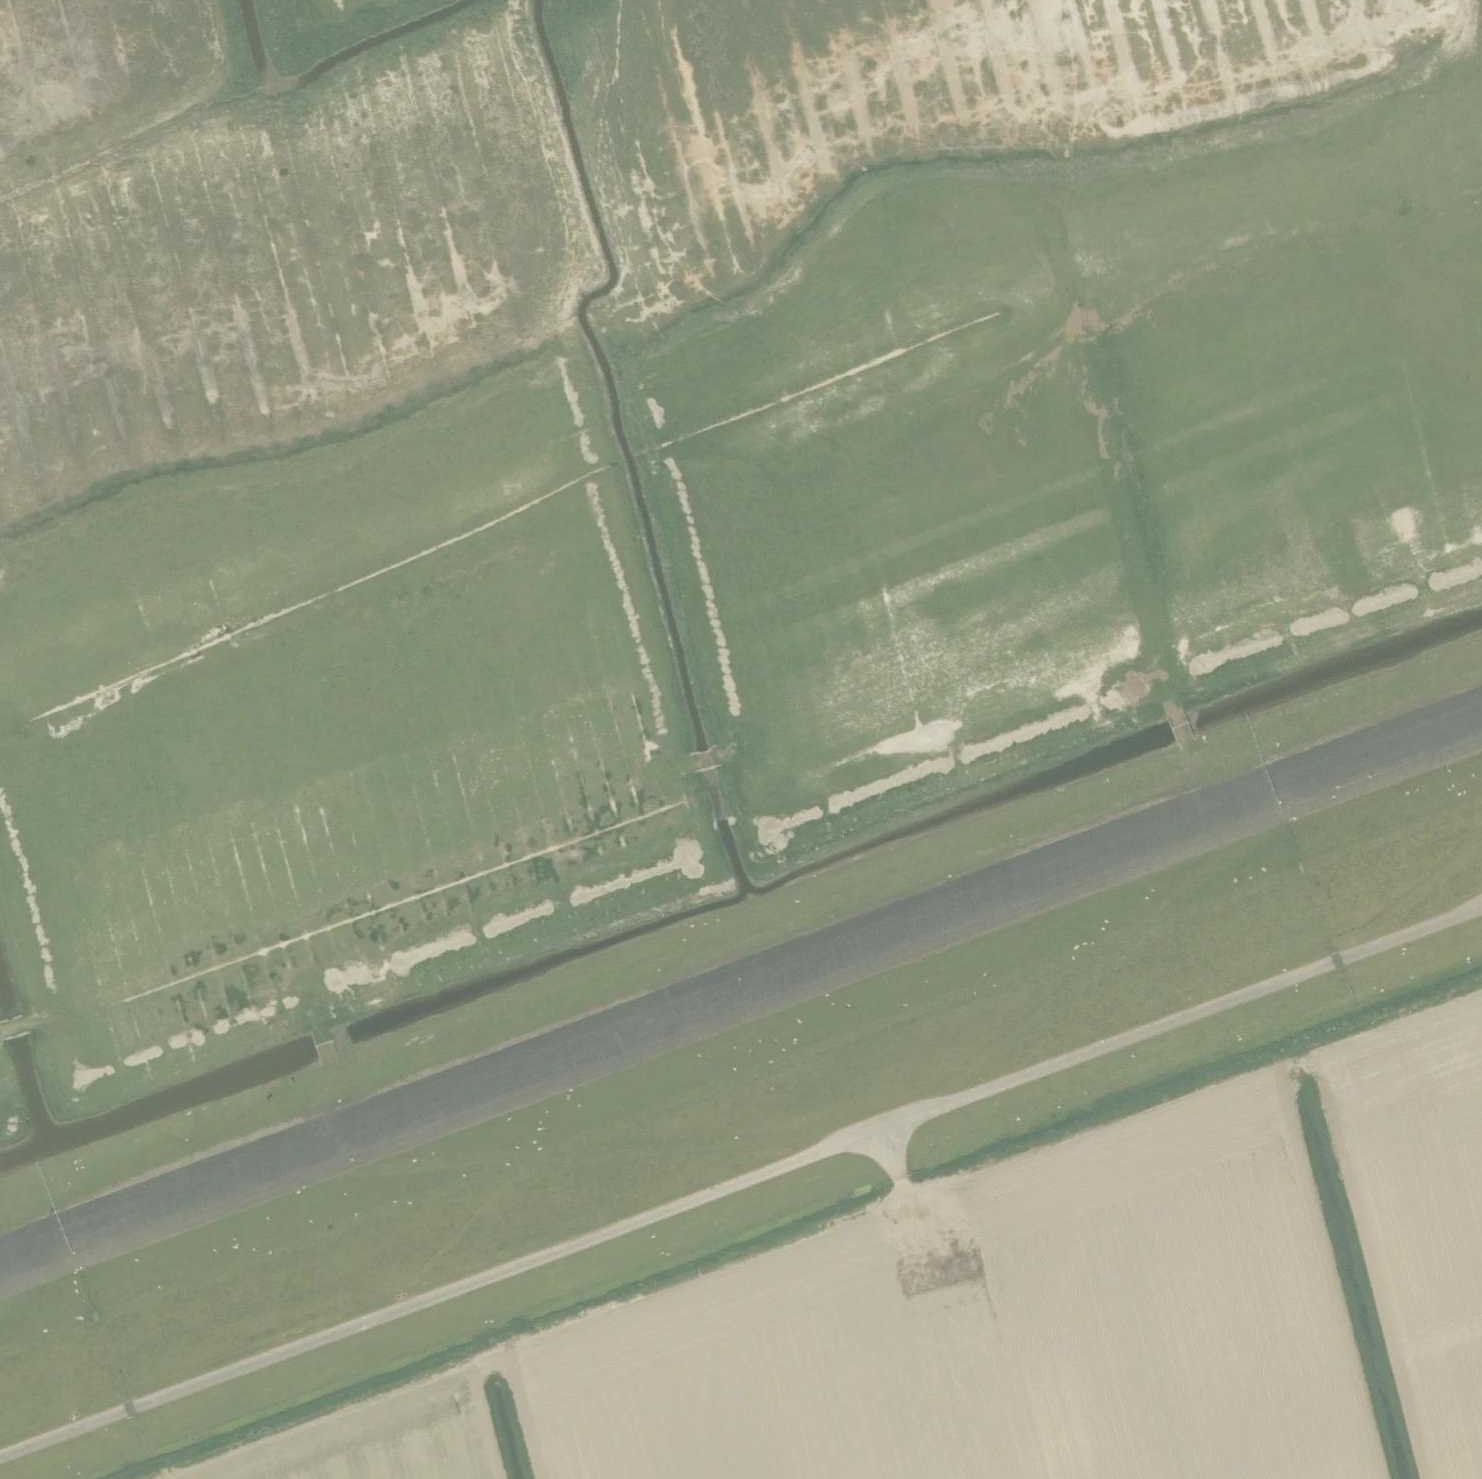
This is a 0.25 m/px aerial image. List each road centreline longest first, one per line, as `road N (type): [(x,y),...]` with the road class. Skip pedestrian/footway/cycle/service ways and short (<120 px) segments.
road 1 (track): [(362,1157),(543,1157),(882,1129),(1124,944),(1264,817)]
road 2 (track): [(1352,953),(1481,844)]

